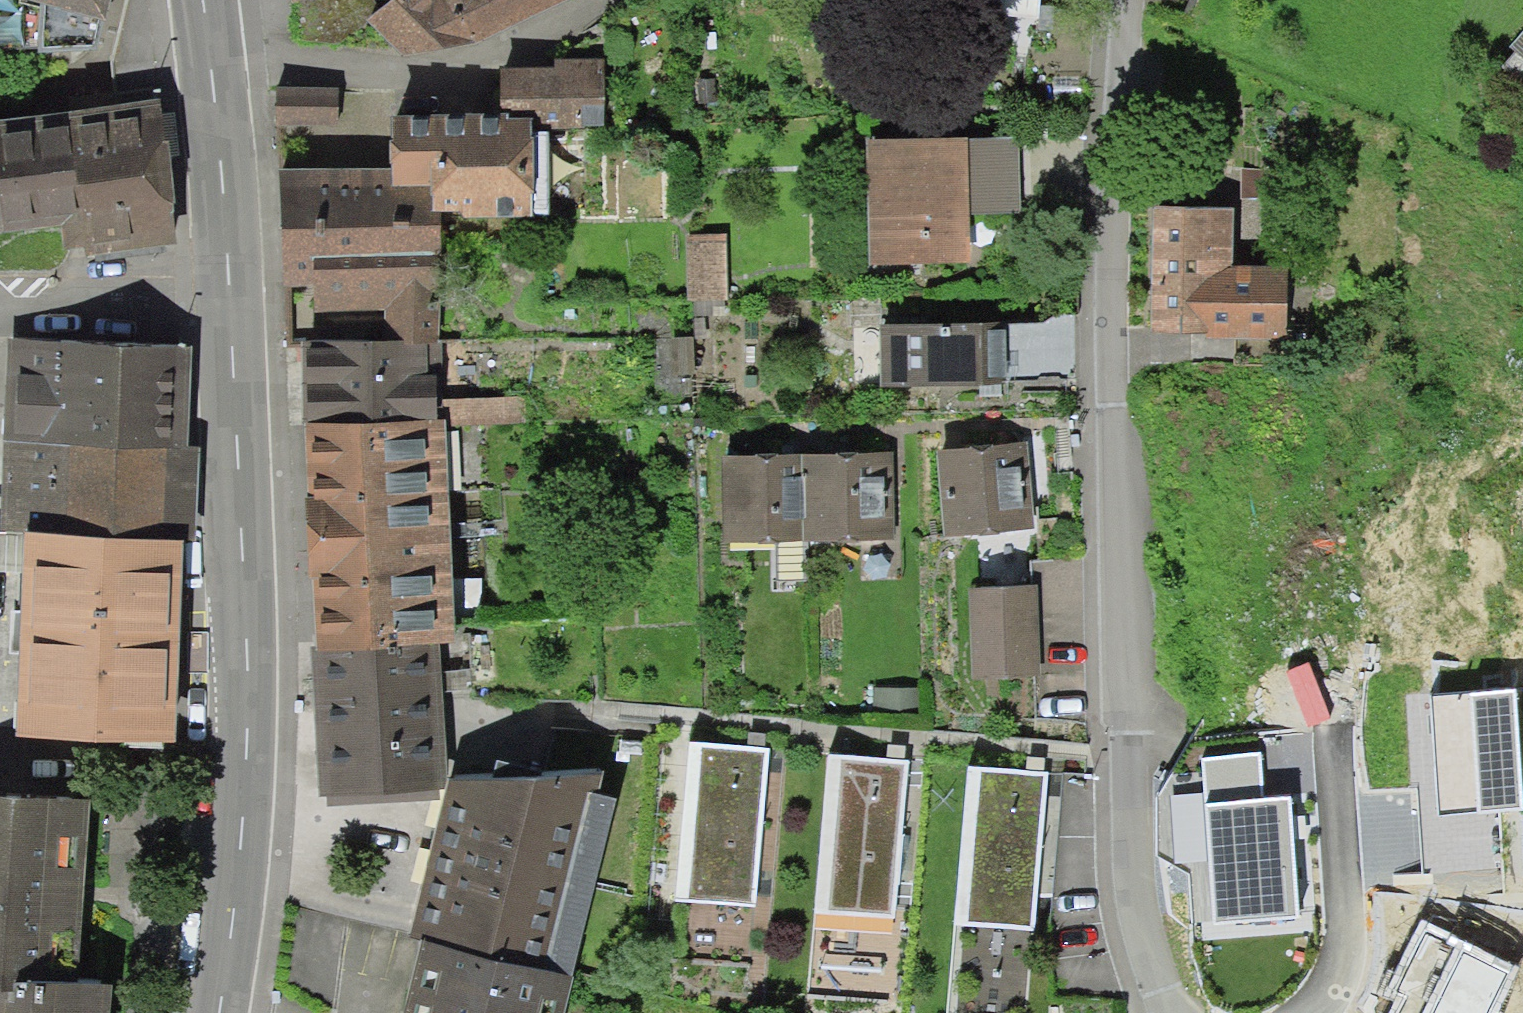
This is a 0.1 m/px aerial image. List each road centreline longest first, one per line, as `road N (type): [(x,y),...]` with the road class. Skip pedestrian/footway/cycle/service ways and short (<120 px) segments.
road 1 (residential): [(1122,0),(1105,299),(1111,437),(1133,887),(1169,1012)]
road 2 (secondary): [(217,1012),(242,776),(243,453),(234,293)]
road 3 (residential): [(219,95),(260,67),(456,75),(624,0)]
road 4 (residential): [(1334,726),(1345,944),(1339,976),(1319,1012)]
road 5 (residential): [(0,297),(234,293)]
road 6 (secondary): [(234,293),(219,95)]

